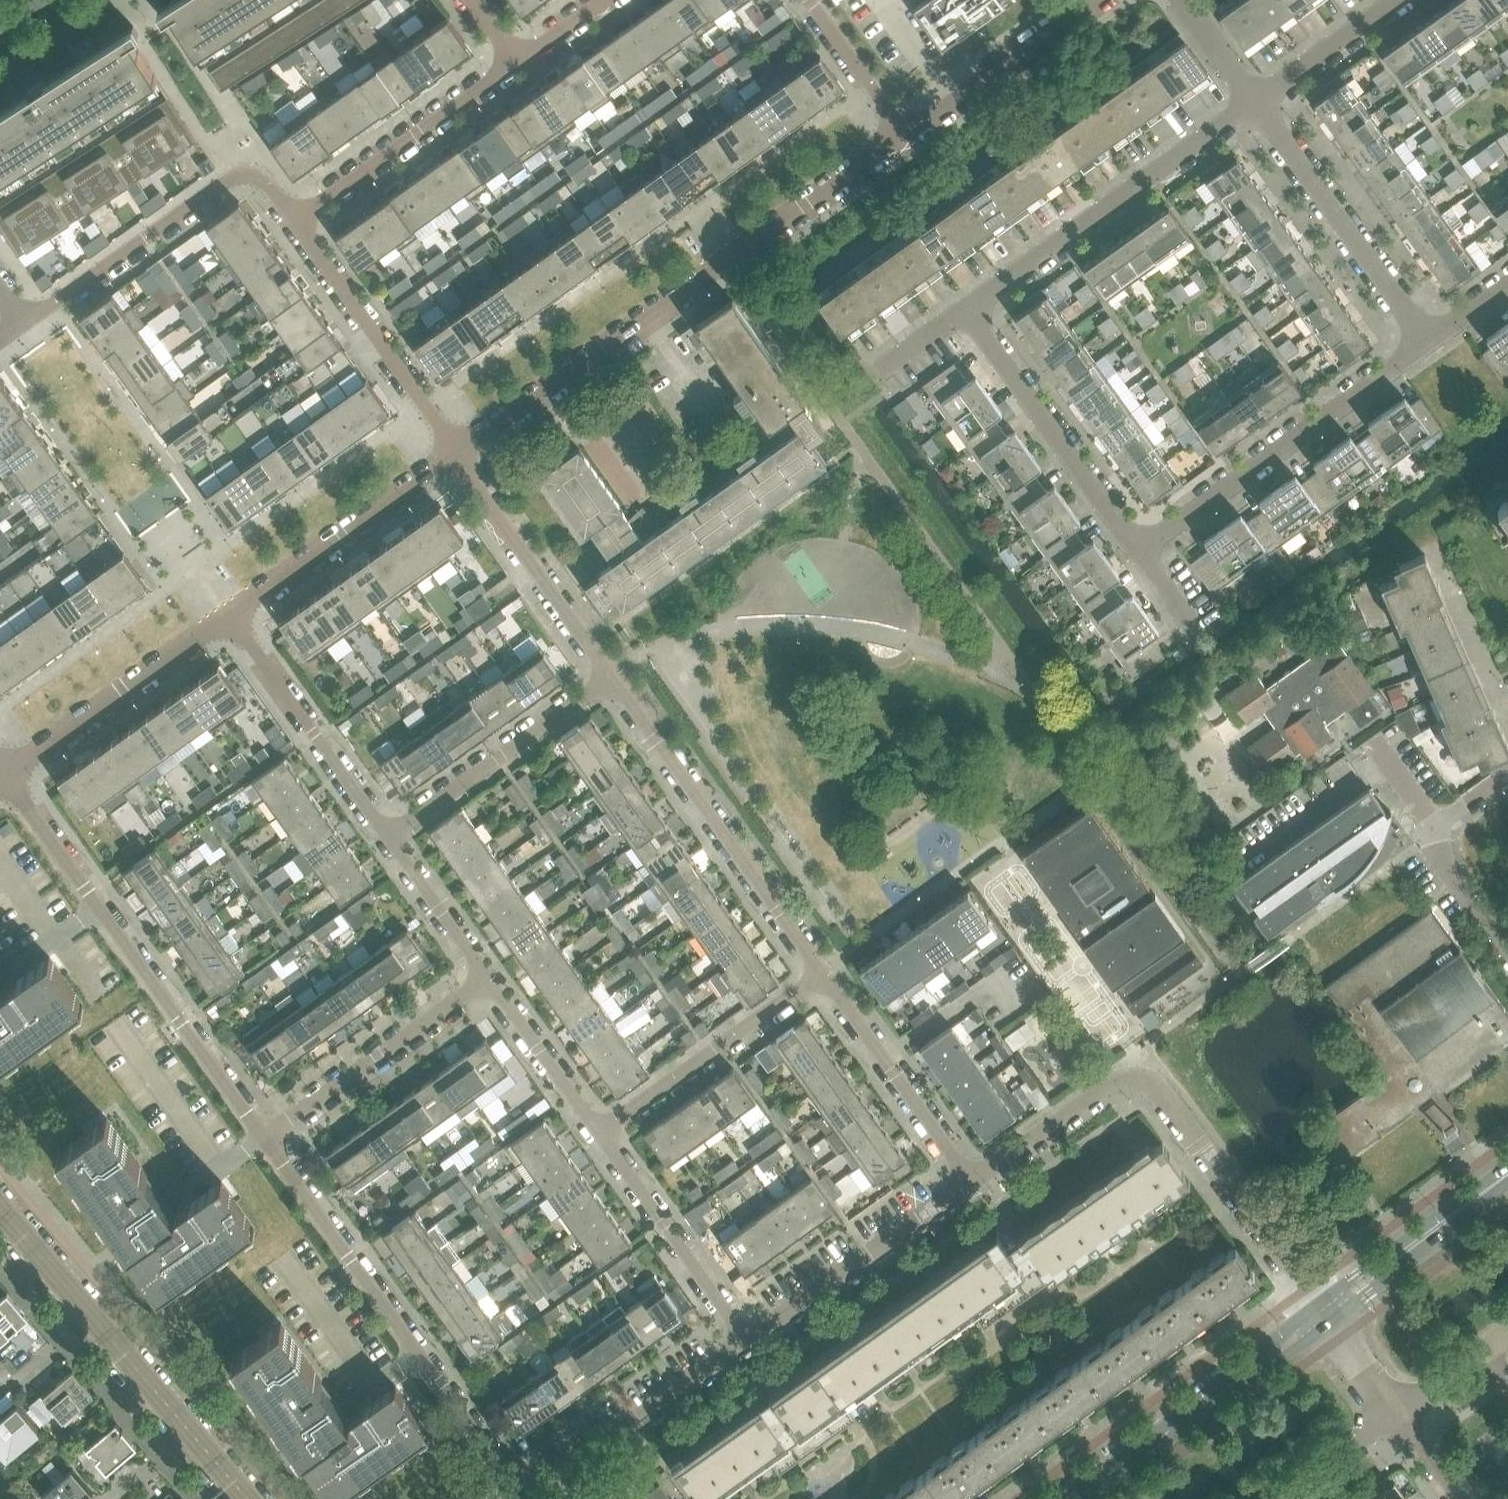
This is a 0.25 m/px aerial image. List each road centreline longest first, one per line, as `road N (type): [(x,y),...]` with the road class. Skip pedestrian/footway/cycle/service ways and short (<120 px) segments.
road 1 (residential): [(454,453),(906,134)]
road 2 (residential): [(969,1189),(1110,1088),(1138,1079),(1161,1095),(1324,1314)]
road 3 (residential): [(3,772),(265,1138)]
road 4 (residential): [(265,1138),(527,1498)]
road 5 (residential): [(820,973),(613,676)]
road 6 (residential): [(1138,552),(1429,341)]
road 7 (residential): [(965,310),(1257,101)]
road 8 (residential): [(294,221),(252,165),(19,324)]
road 9 (tertiary): [(1074,1498),(1324,1314)]
road 10 (residential): [(1138,552),(965,310)]
road 11 (residential): [(1429,341),(1257,101)]
road 12 (residential): [(294,221),(454,453)]
road 13 (residential): [(3,772),(231,611)]
road 14 (residential): [(516,58),(294,221)]
road 15 (residential): [(490,980),(265,1138)]
road 16 (residential): [(389,835),(613,676)]
road 17 (residential): [(231,611),(389,835)]
road 18 (residential): [(613,676),(454,453)]
road 19 (residential): [(820,973),(599,1134)]
road 20 (residential): [(231,611),(454,453)]
road 21 (residential): [(747,1344),(969,1189)]
road 22 (residential): [(527,1498),(747,1344)]
road 23 (residential): [(969,1189),(820,973)]
road 24 (residential): [(599,1134),(747,1344)]
road 25 (residential): [(1507,954),(1431,848),(1417,803),(1375,742)]
road 26 (residential): [(906,134),(1094,0)]
road 27 (tertiary): [(1324,1314),(1507,1179)]
road 28 (residential): [(490,980),(599,1134)]
road 29 (residential): [(389,835),(490,980)]
road 30 (residential): [(1257,101),(1396,0)]
road 31 (residential): [(906,134),(808,0)]
road 32 (tertiary): [(191,1433),(92,1315)]
road 33 (residential): [(1282,1498),(1398,1414)]
road 34 (tertiary): [(92,1315),(0,1207)]
road 35 (residential): [(1257,101),(1181,0)]
road 36 (residential): [(1398,1414),(1324,1314)]

